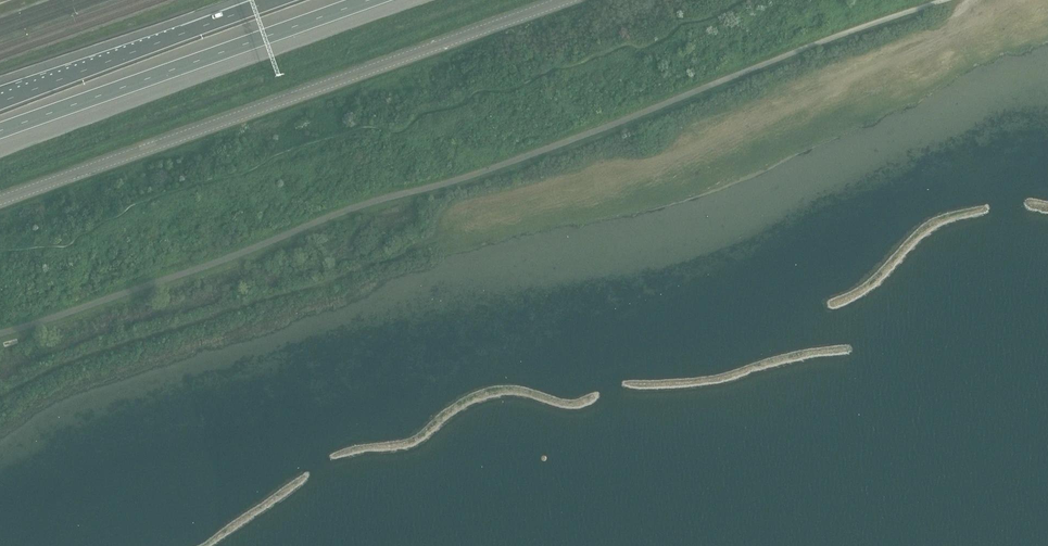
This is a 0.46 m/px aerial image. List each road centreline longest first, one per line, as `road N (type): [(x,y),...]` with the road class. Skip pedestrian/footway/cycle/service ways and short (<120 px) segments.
road 1 (track): [(0,401),(51,370),(355,271),(660,159),(1047,0)]
road 2 (unclassified): [(0,200),(567,0)]
road 3 (trunk): [(0,131),(369,0)]
road 4 (trunk): [(279,0),(0,102)]

